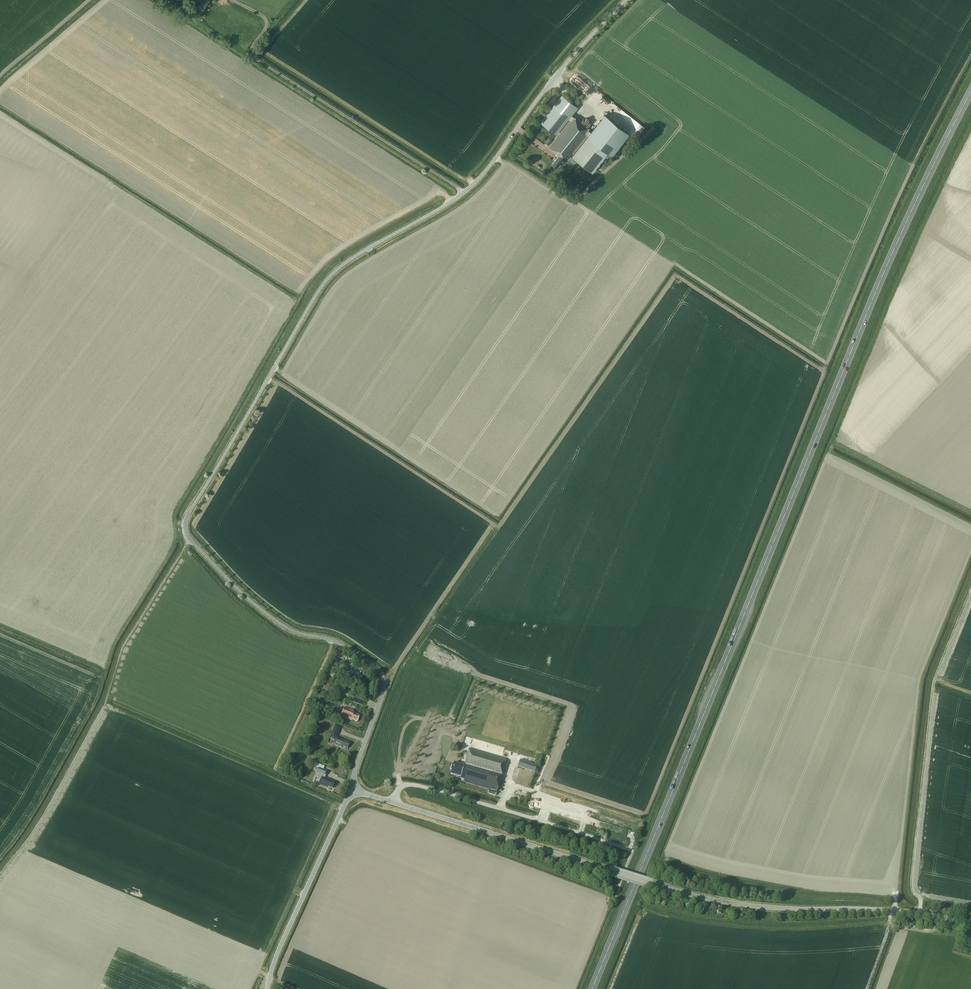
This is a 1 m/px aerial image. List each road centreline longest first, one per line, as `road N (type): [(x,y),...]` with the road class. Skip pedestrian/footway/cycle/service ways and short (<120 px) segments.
road 1 (unclassified): [(350,789),(384,687),(380,670),(332,636),(290,628),(259,607),(188,538),(187,518),(327,282),(465,192),(627,0)]
road 2 (trunk): [(592,988),(880,280),(970,89)]
road 3 (tertiary): [(970,922),(702,897),(392,801)]
road 4 (track): [(465,192),(256,62),(269,21),(238,0)]
road 5 (unclassified): [(630,850),(410,785),(392,801)]
road 6 (tertiary): [(268,988),(350,789)]

